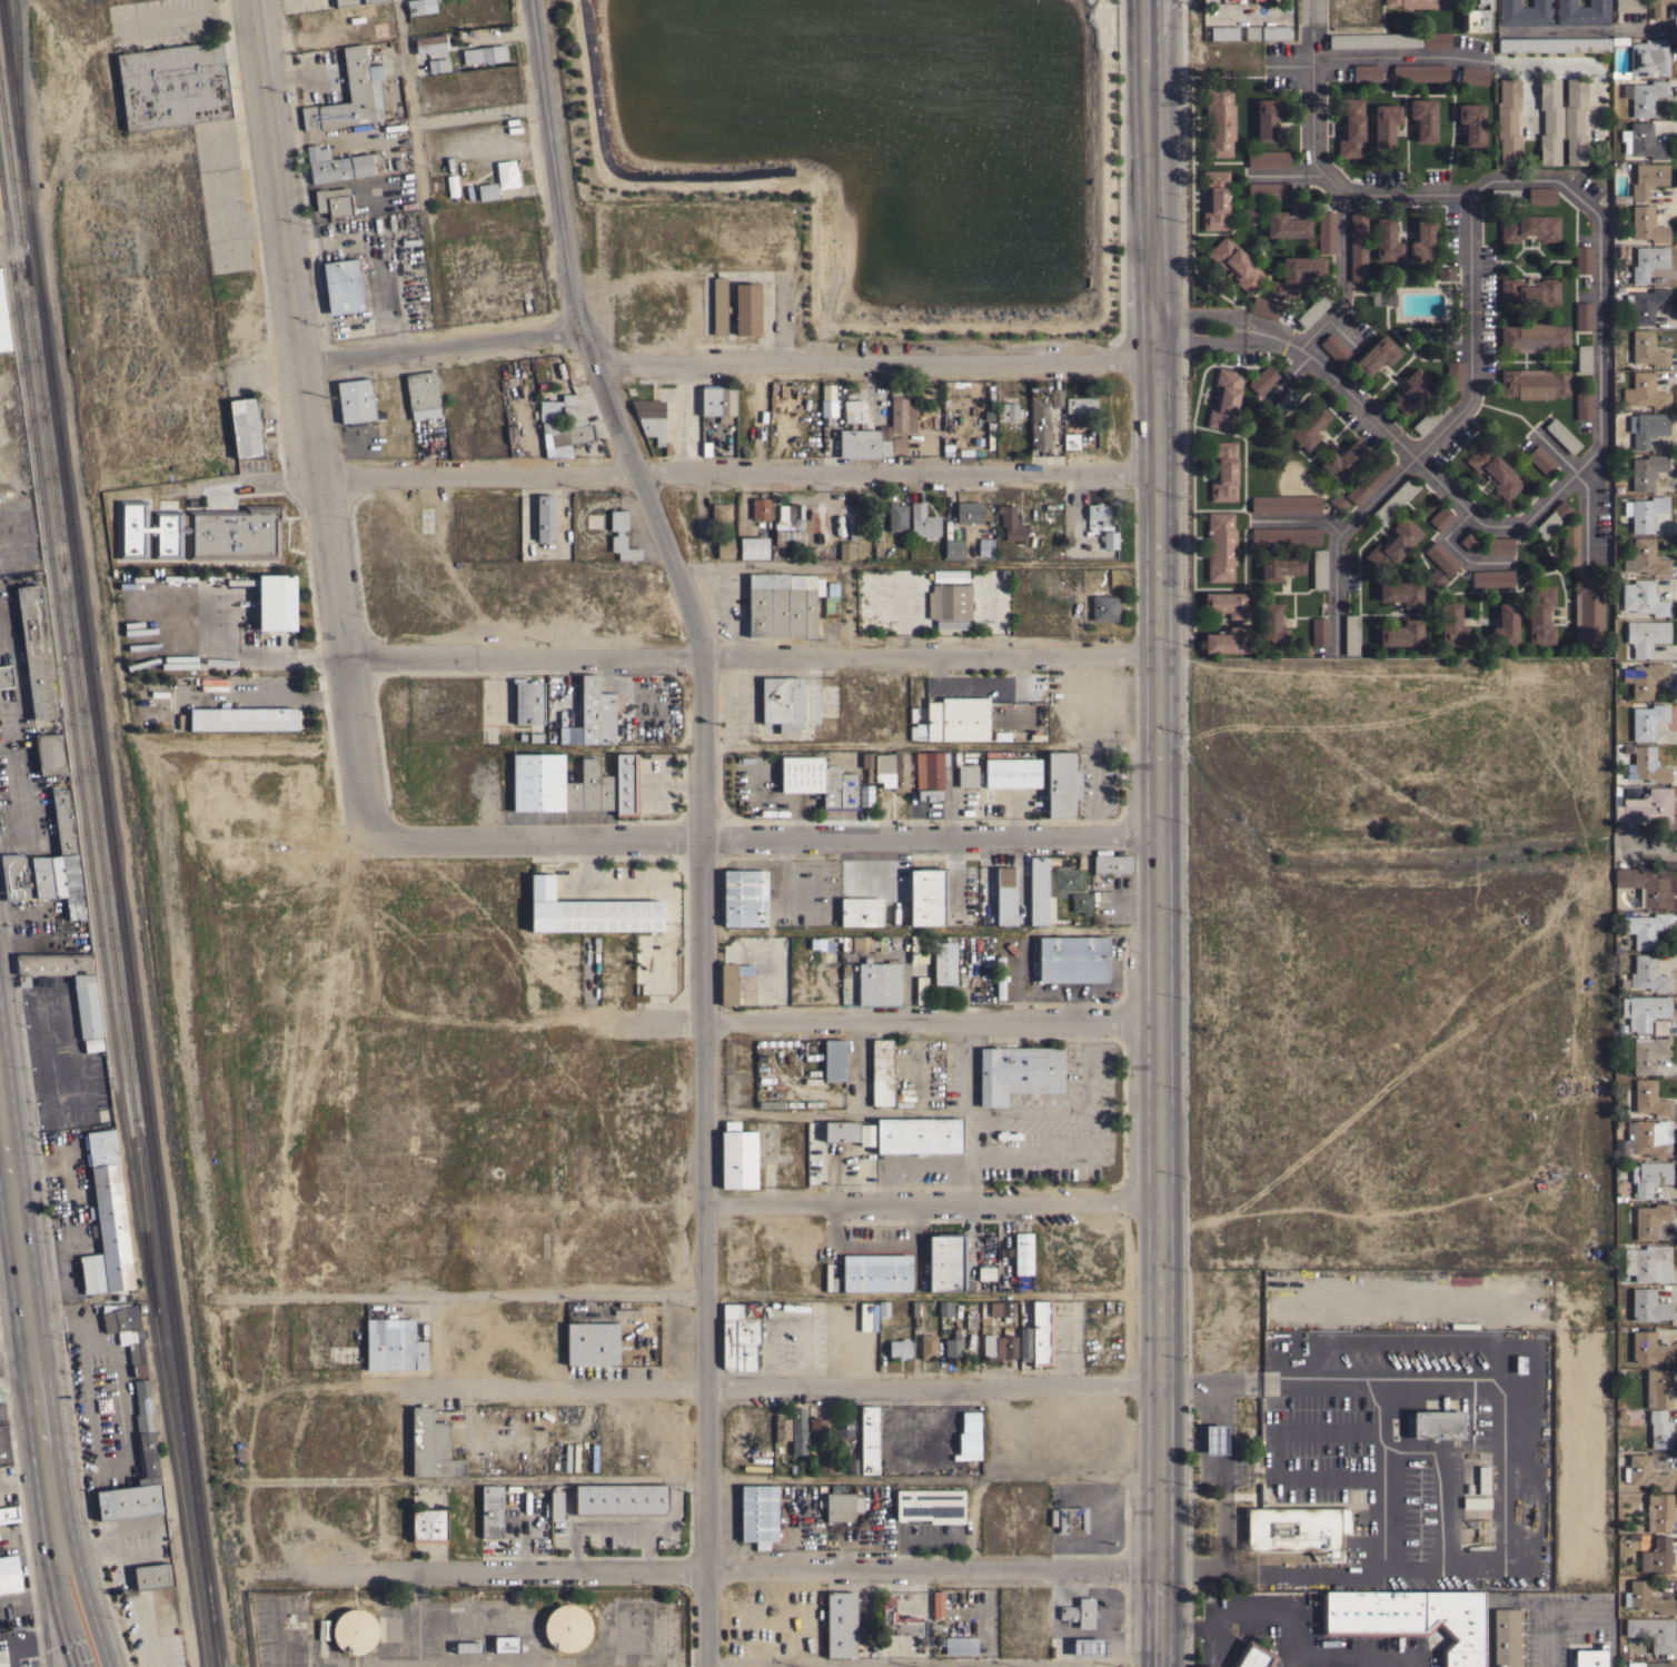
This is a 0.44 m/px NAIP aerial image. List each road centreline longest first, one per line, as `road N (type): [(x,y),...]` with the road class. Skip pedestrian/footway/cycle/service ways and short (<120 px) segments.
road 1 (residential): [(531,0),(574,327),(703,657),(706,1666)]
road 2 (secondary): [(1146,0),(1162,562),(1157,1666)]
road 3 (residential): [(249,1572),(1158,1569)]
road 4 (residential): [(247,0),(297,364),(378,841)]
road 5 (residential): [(320,478),(1160,470)]
road 6 (residential): [(346,661),(1161,654)]
road 7 (residential): [(378,841),(1155,835)]
road 8 (residential): [(408,1388),(1158,1382)]
road 9 (residential): [(1344,198),(1555,183),(1595,215),(1600,449),(1521,527),(1482,526)]
road 10 (residential): [(593,365),(1158,357)]
road 11 (residential): [(594,1022),(1158,1018)]
road 12 (residential): [(1475,195),(1470,399),(1337,536),(1336,653)]
road 13 (primary): [(56,1545),(0,1088)]
road 14 (residential): [(706,1202),(1158,1200)]
road 15 (residential): [(1308,0),(1312,168),(1344,198),(1342,295),(1299,348)]
road 16 (residential): [(1244,328),(1299,348),(1482,526)]
road 17 (track): [(398,1209),(706,1202)]
road 18 (residential): [(297,364),(574,327)]
road 19 (track): [(324,1006),(594,1022)]
road 20 (primary): [(107,1666),(81,1585),(56,1545)]
road 21 (primary): [(56,1545),(49,1591),(71,1666)]
road 22 (primary): [(56,1545),(42,1611),(49,1666)]

